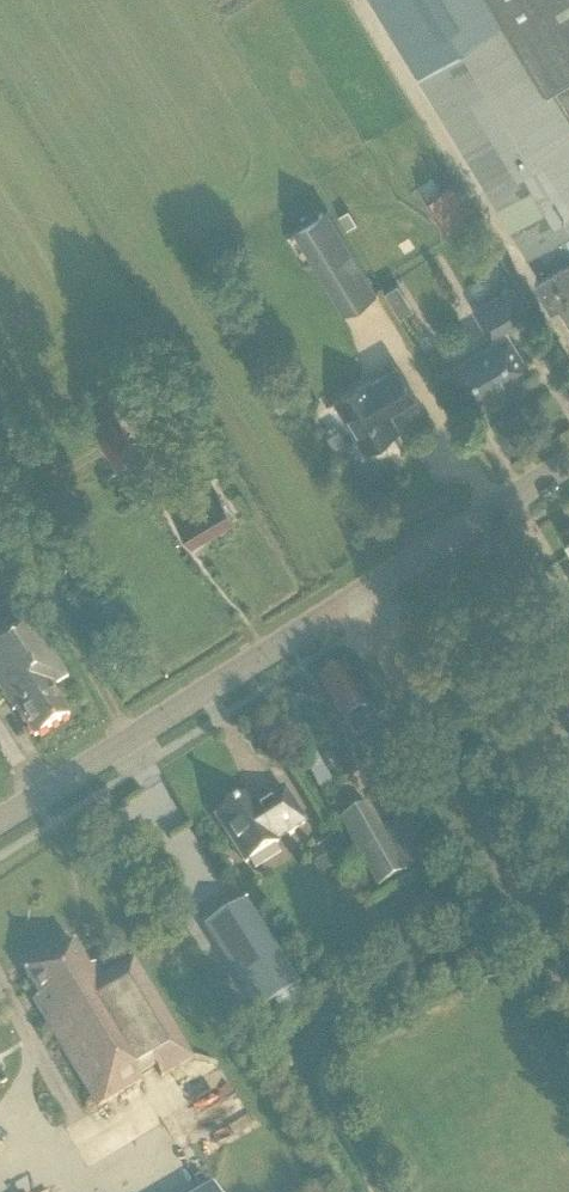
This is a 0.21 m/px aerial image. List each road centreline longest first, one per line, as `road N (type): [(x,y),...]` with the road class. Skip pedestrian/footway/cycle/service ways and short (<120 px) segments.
road 1 (residential): [(568,979),(360,594)]
road 2 (tertiary): [(0,819),(360,594)]
road 3 (tertiary): [(360,594),(568,464)]

